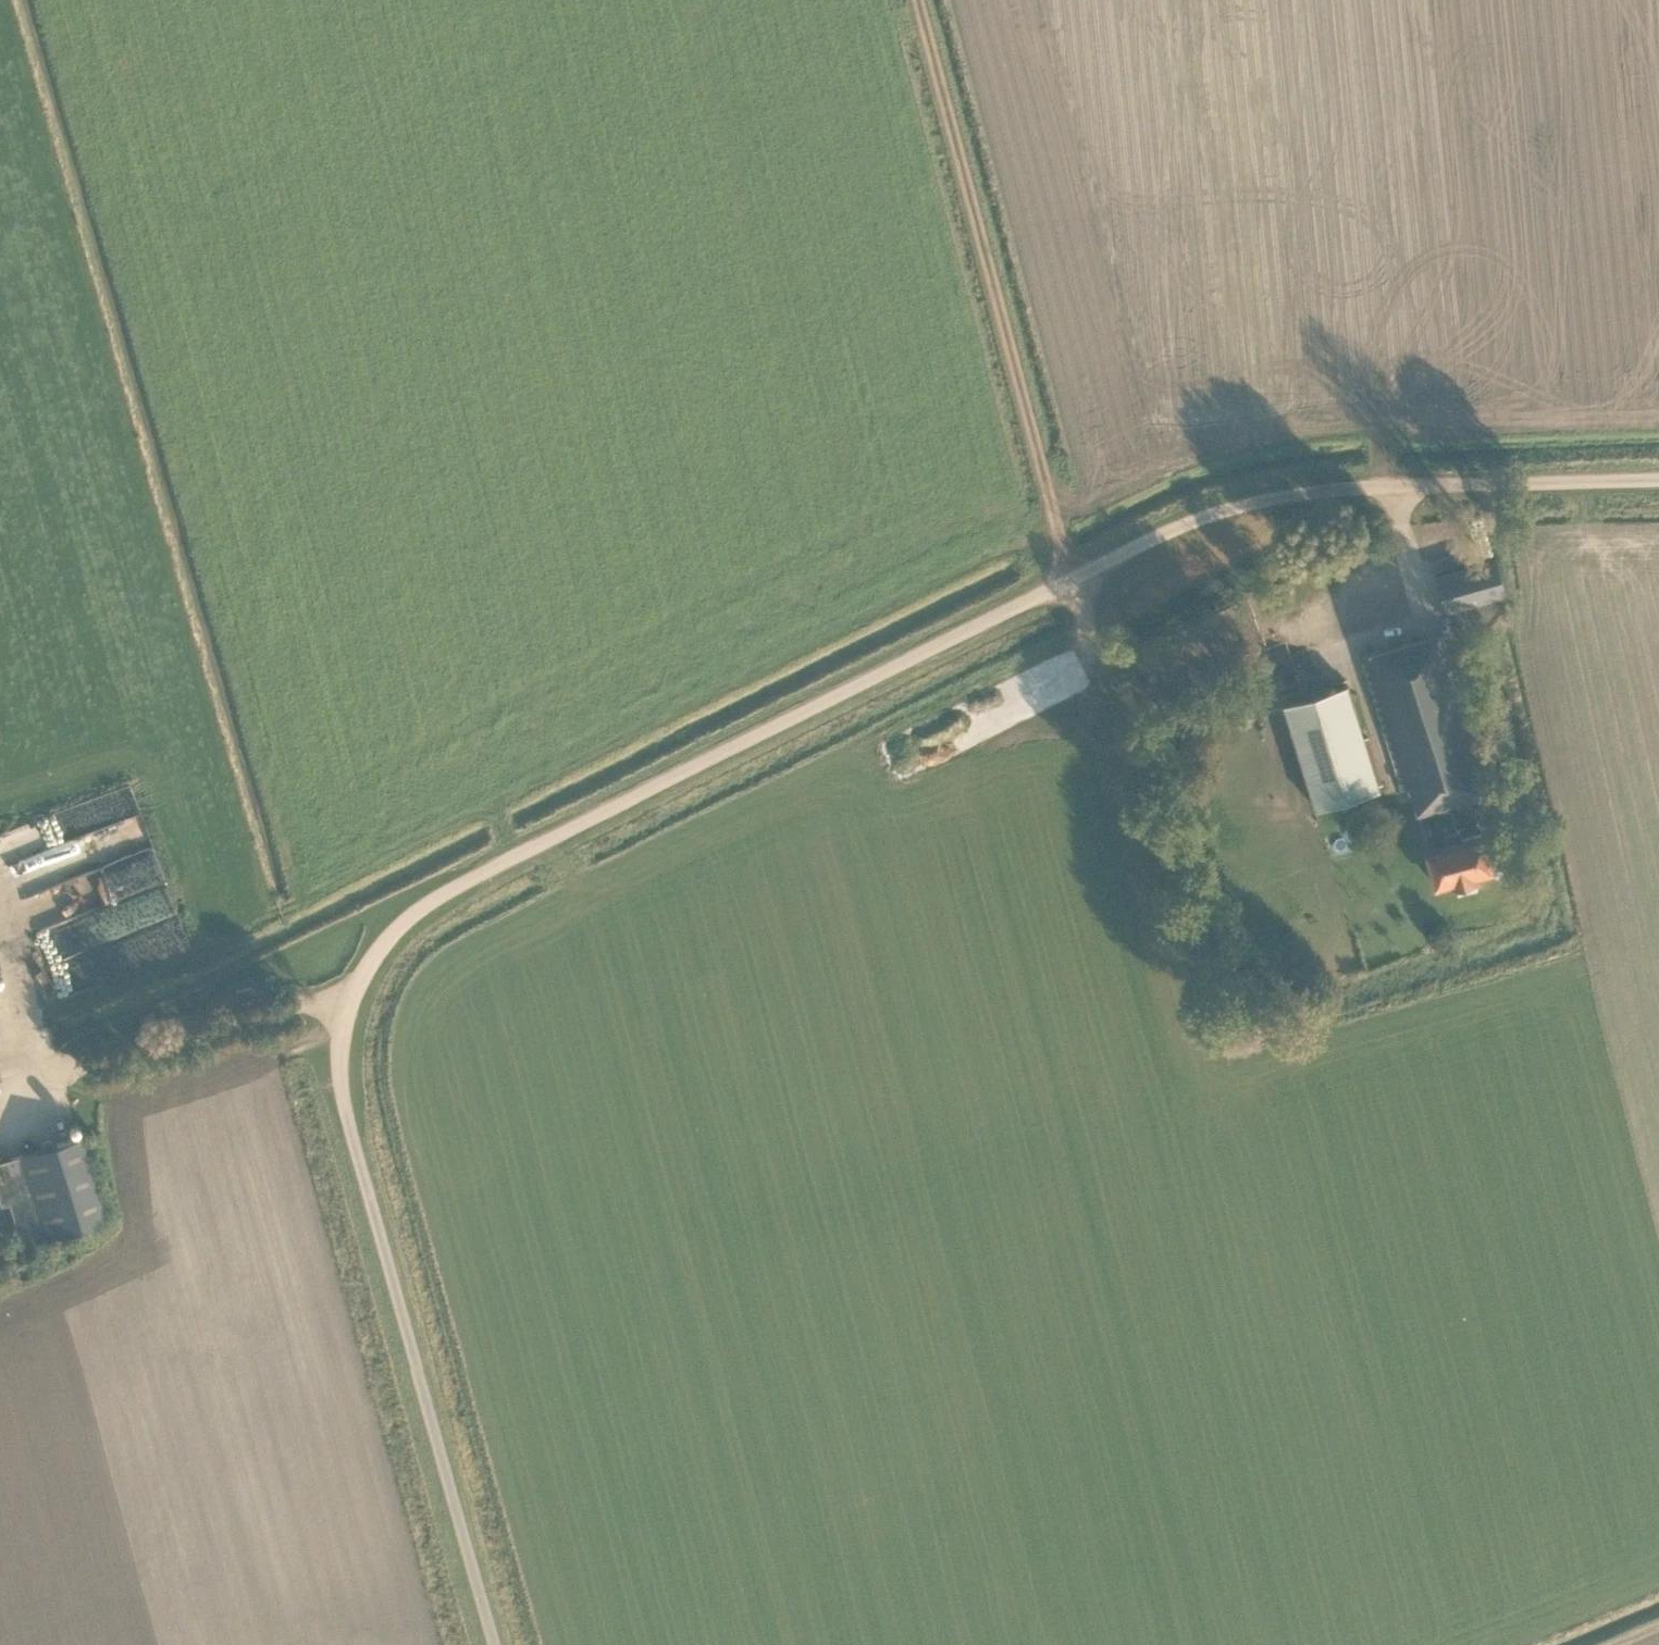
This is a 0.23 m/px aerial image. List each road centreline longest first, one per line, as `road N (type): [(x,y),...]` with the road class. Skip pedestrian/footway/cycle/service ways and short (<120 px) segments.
road 1 (unclassified): [(497,1644),(340,1074),(346,1004),(392,932),(459,883),(1233,504),(1311,488),(1658,478)]

